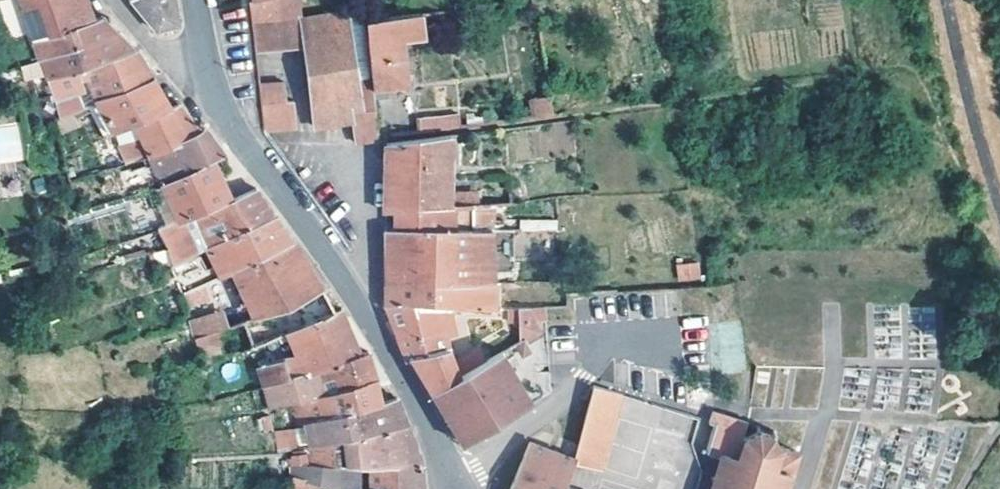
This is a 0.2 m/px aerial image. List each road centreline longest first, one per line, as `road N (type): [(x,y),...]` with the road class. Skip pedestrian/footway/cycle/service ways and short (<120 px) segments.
road 1 (secondary): [(445,488),(440,455),(342,277),(221,119),(211,91)]
road 2 (residential): [(211,91),(176,68),(113,0)]

